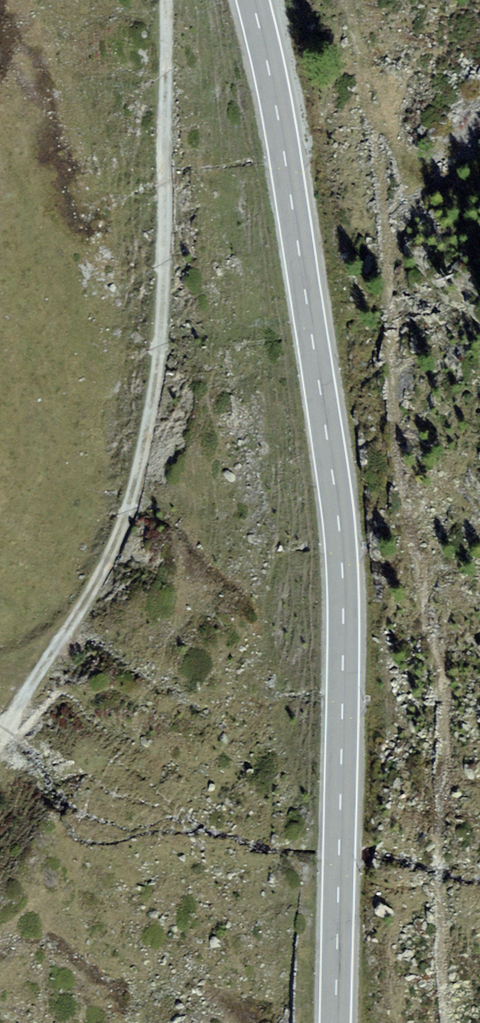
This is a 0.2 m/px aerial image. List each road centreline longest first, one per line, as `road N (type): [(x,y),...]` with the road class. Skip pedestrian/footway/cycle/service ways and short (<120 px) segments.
road 1 (primary): [(334,1022),(339,517),(268,69),(250,0)]
road 2 (track): [(162,0),(152,363),(132,478),(95,572),(0,733)]

